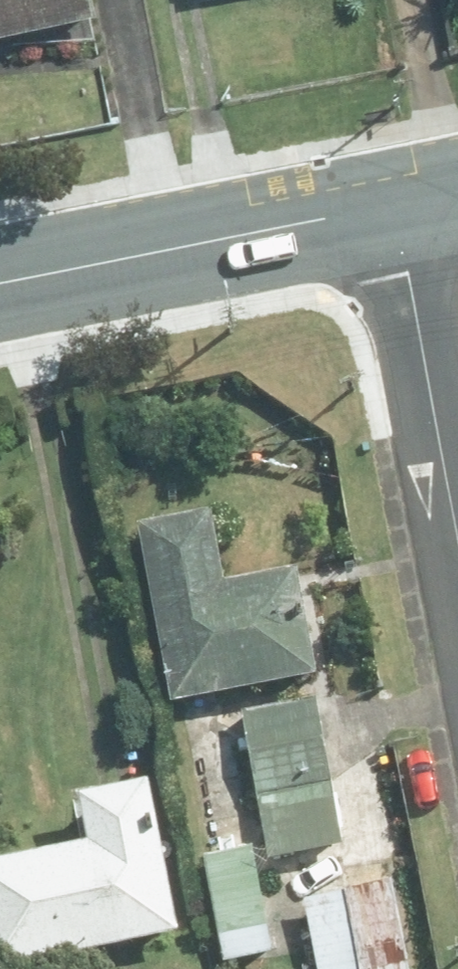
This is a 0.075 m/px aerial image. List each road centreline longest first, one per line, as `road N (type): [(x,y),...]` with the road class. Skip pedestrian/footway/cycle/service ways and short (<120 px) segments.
road 1 (residential): [(0,282),(397,208)]
road 2 (residential): [(397,208),(457,518)]

